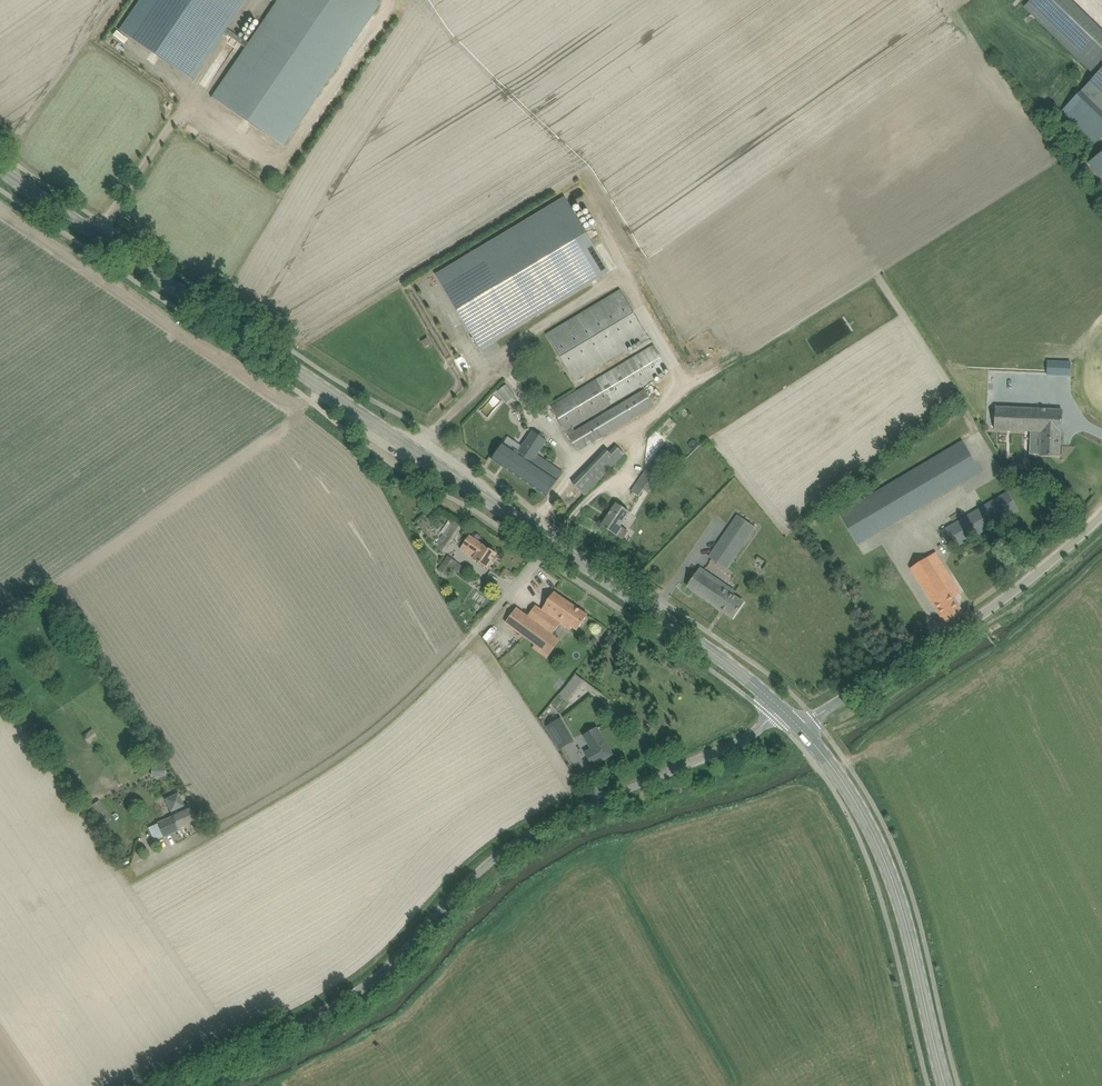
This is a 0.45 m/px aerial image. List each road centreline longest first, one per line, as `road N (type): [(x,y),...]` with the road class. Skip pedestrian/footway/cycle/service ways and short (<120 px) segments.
road 1 (tertiary): [(784,713),(553,543),(0,169)]
road 2 (unclassified): [(177,1085),(376,978),(477,874),(533,832),(742,740),(784,713)]
road 3 (track): [(157,860),(364,740),(419,694),(553,543)]
road 4 (tertiary): [(943,1085),(878,846),(799,728)]
road 5 (unclassified): [(799,728),(967,625),(1101,515)]

